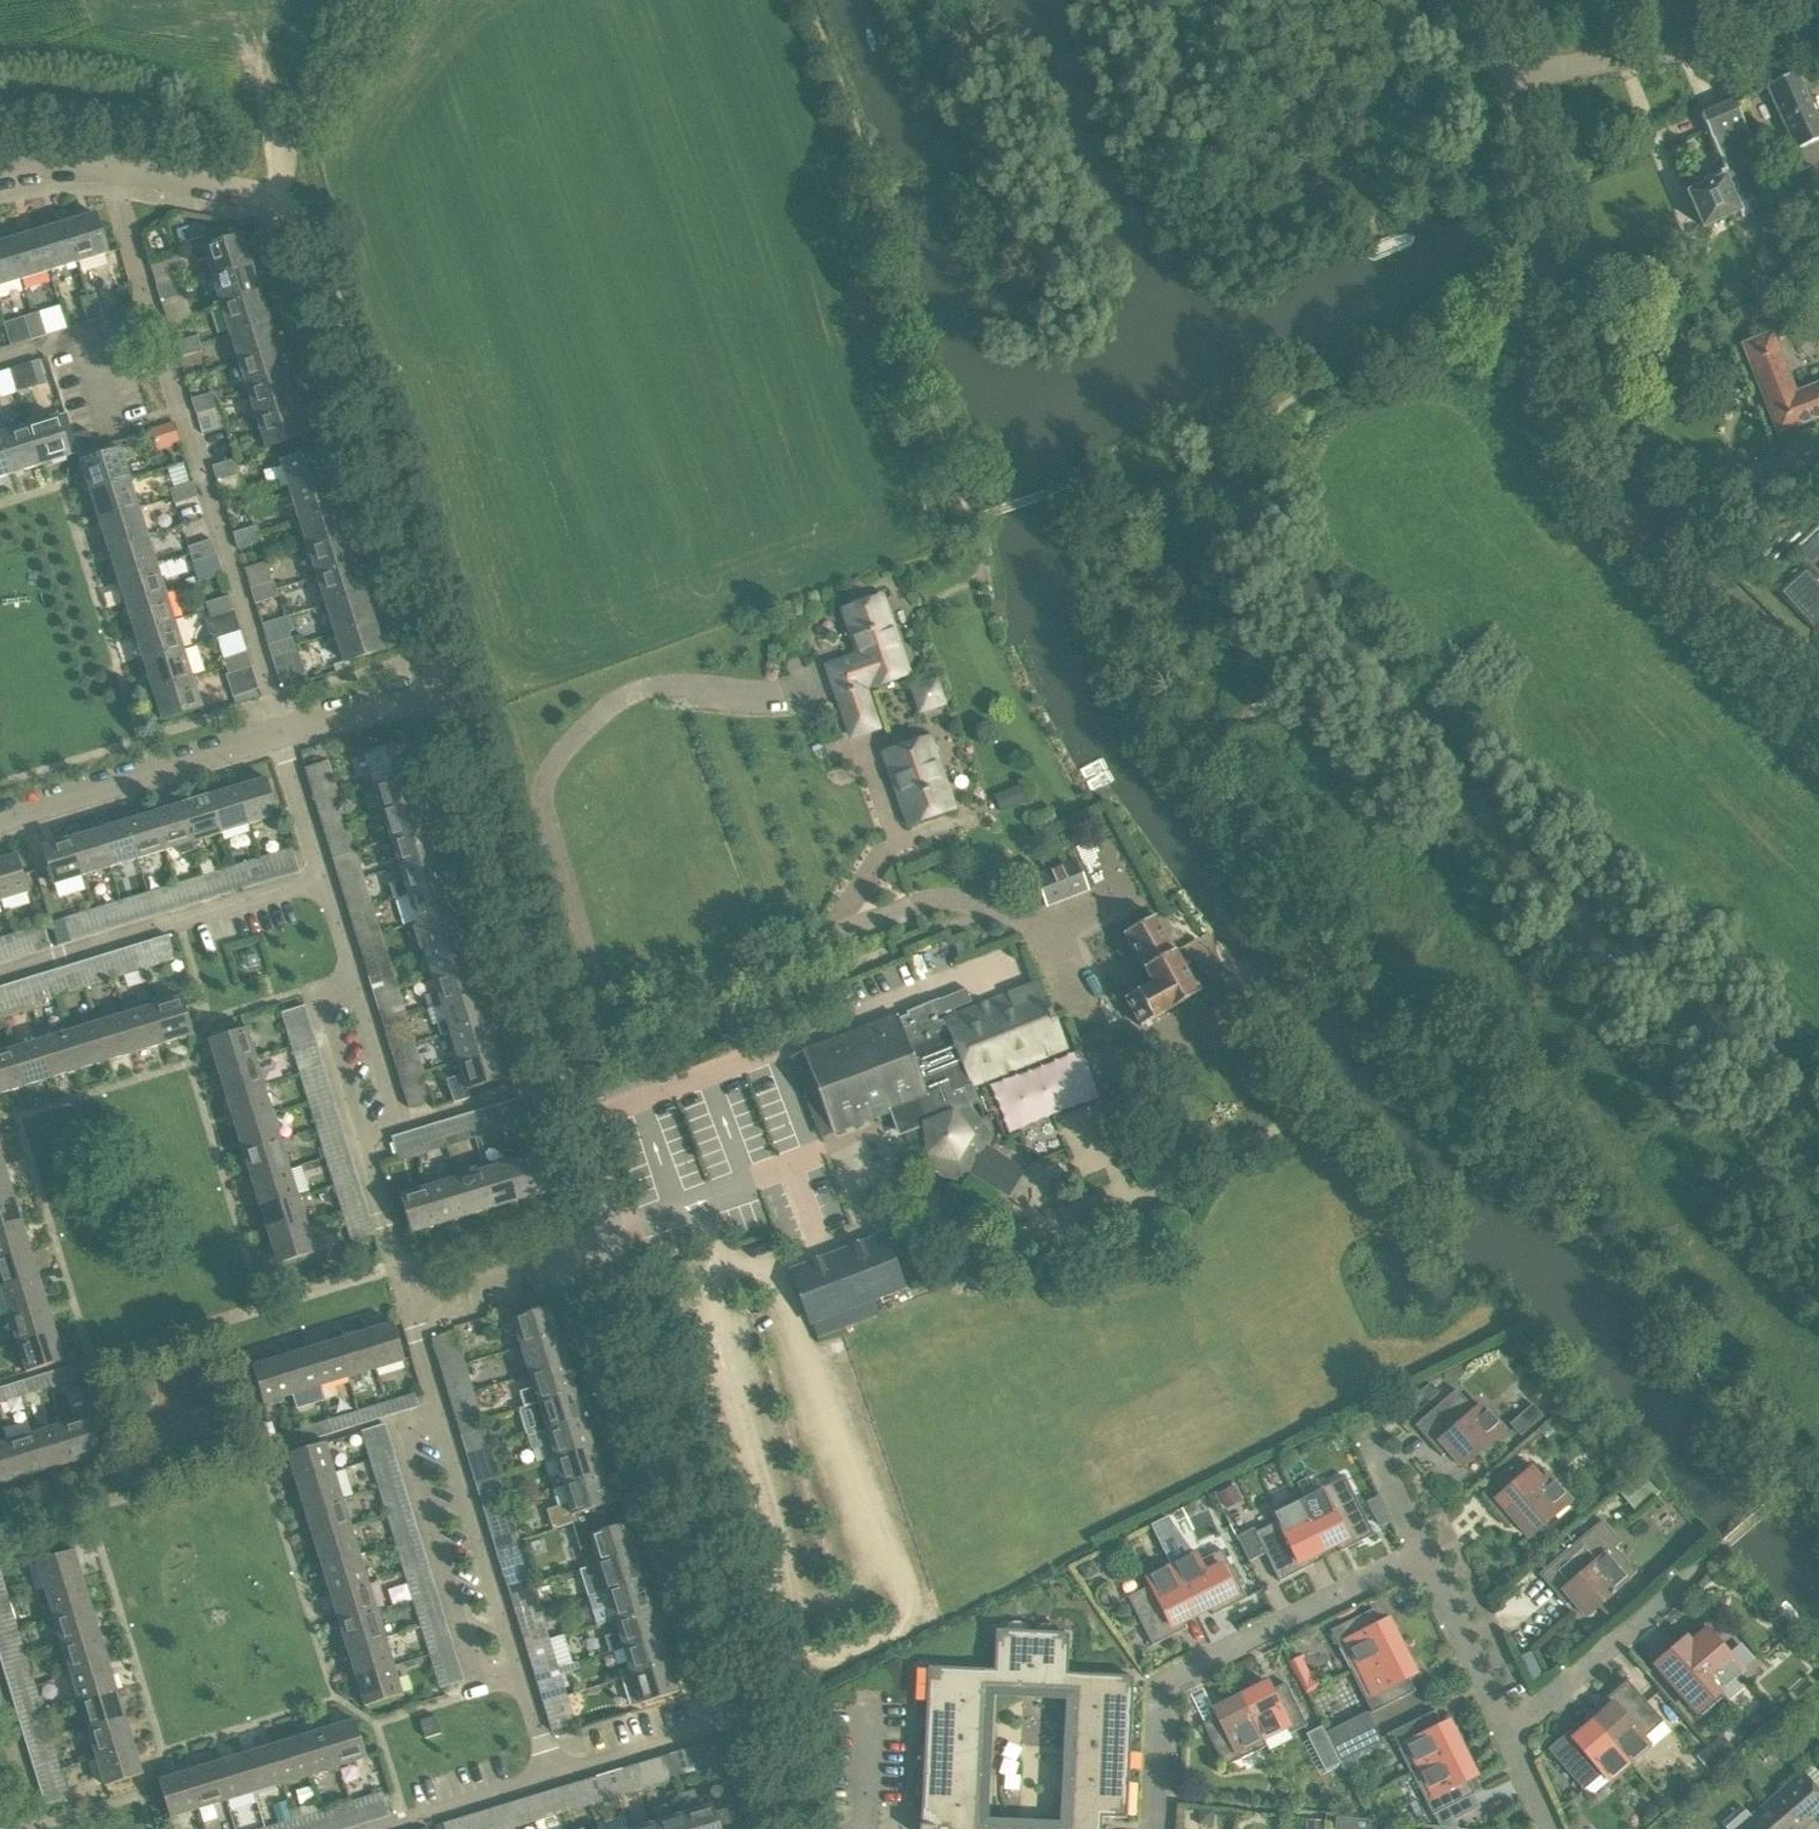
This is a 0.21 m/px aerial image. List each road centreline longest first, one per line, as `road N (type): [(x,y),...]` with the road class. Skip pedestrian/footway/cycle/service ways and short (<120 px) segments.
road 1 (residential): [(792,1828),(443,690)]
road 2 (residential): [(443,690),(299,223),(275,198),(237,188),(57,170),(0,177)]
road 3 (unclassified): [(1818,724),(1610,511),(1585,456),(1505,73)]
road 4 (residential): [(0,821),(443,690)]
road 5 (unclassified): [(1818,27),(1505,73)]
road 6 (residential): [(1423,1553),(1163,1685)]
road 7 (residential): [(1508,1732),(1716,1555)]
road 8 (residential): [(1508,1732),(1423,1553)]
road 9 (residential): [(1157,1828),(1163,1685)]
road 10 (residential): [(1423,1553),(1364,1429)]

